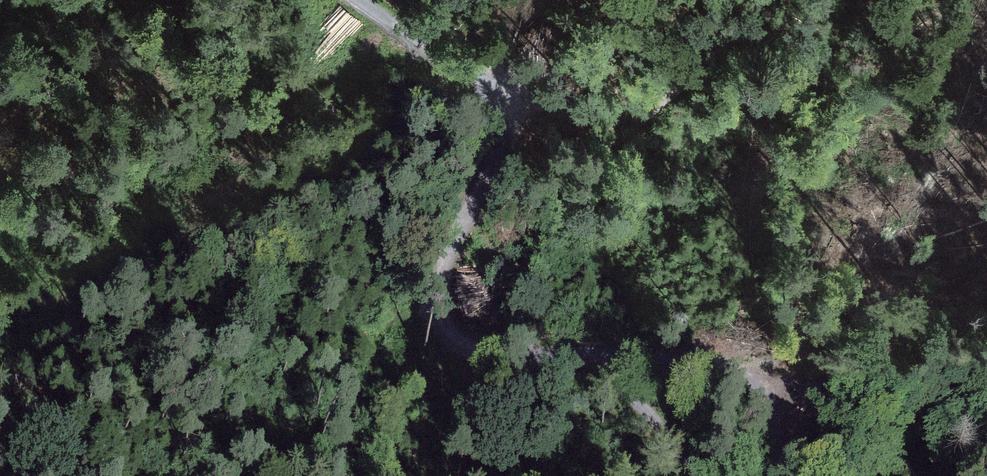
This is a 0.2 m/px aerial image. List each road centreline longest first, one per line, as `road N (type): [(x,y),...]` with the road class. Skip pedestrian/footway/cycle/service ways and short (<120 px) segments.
road 1 (track): [(553,359),(493,353),(461,340),(443,318),(443,272),(505,145),(497,97),(479,67),(411,39),(358,0)]
road 2 (track): [(787,475),(784,420),(773,394),(751,375),(717,360),(553,359)]
road 3 (track): [(690,475),(641,401),(553,359)]

